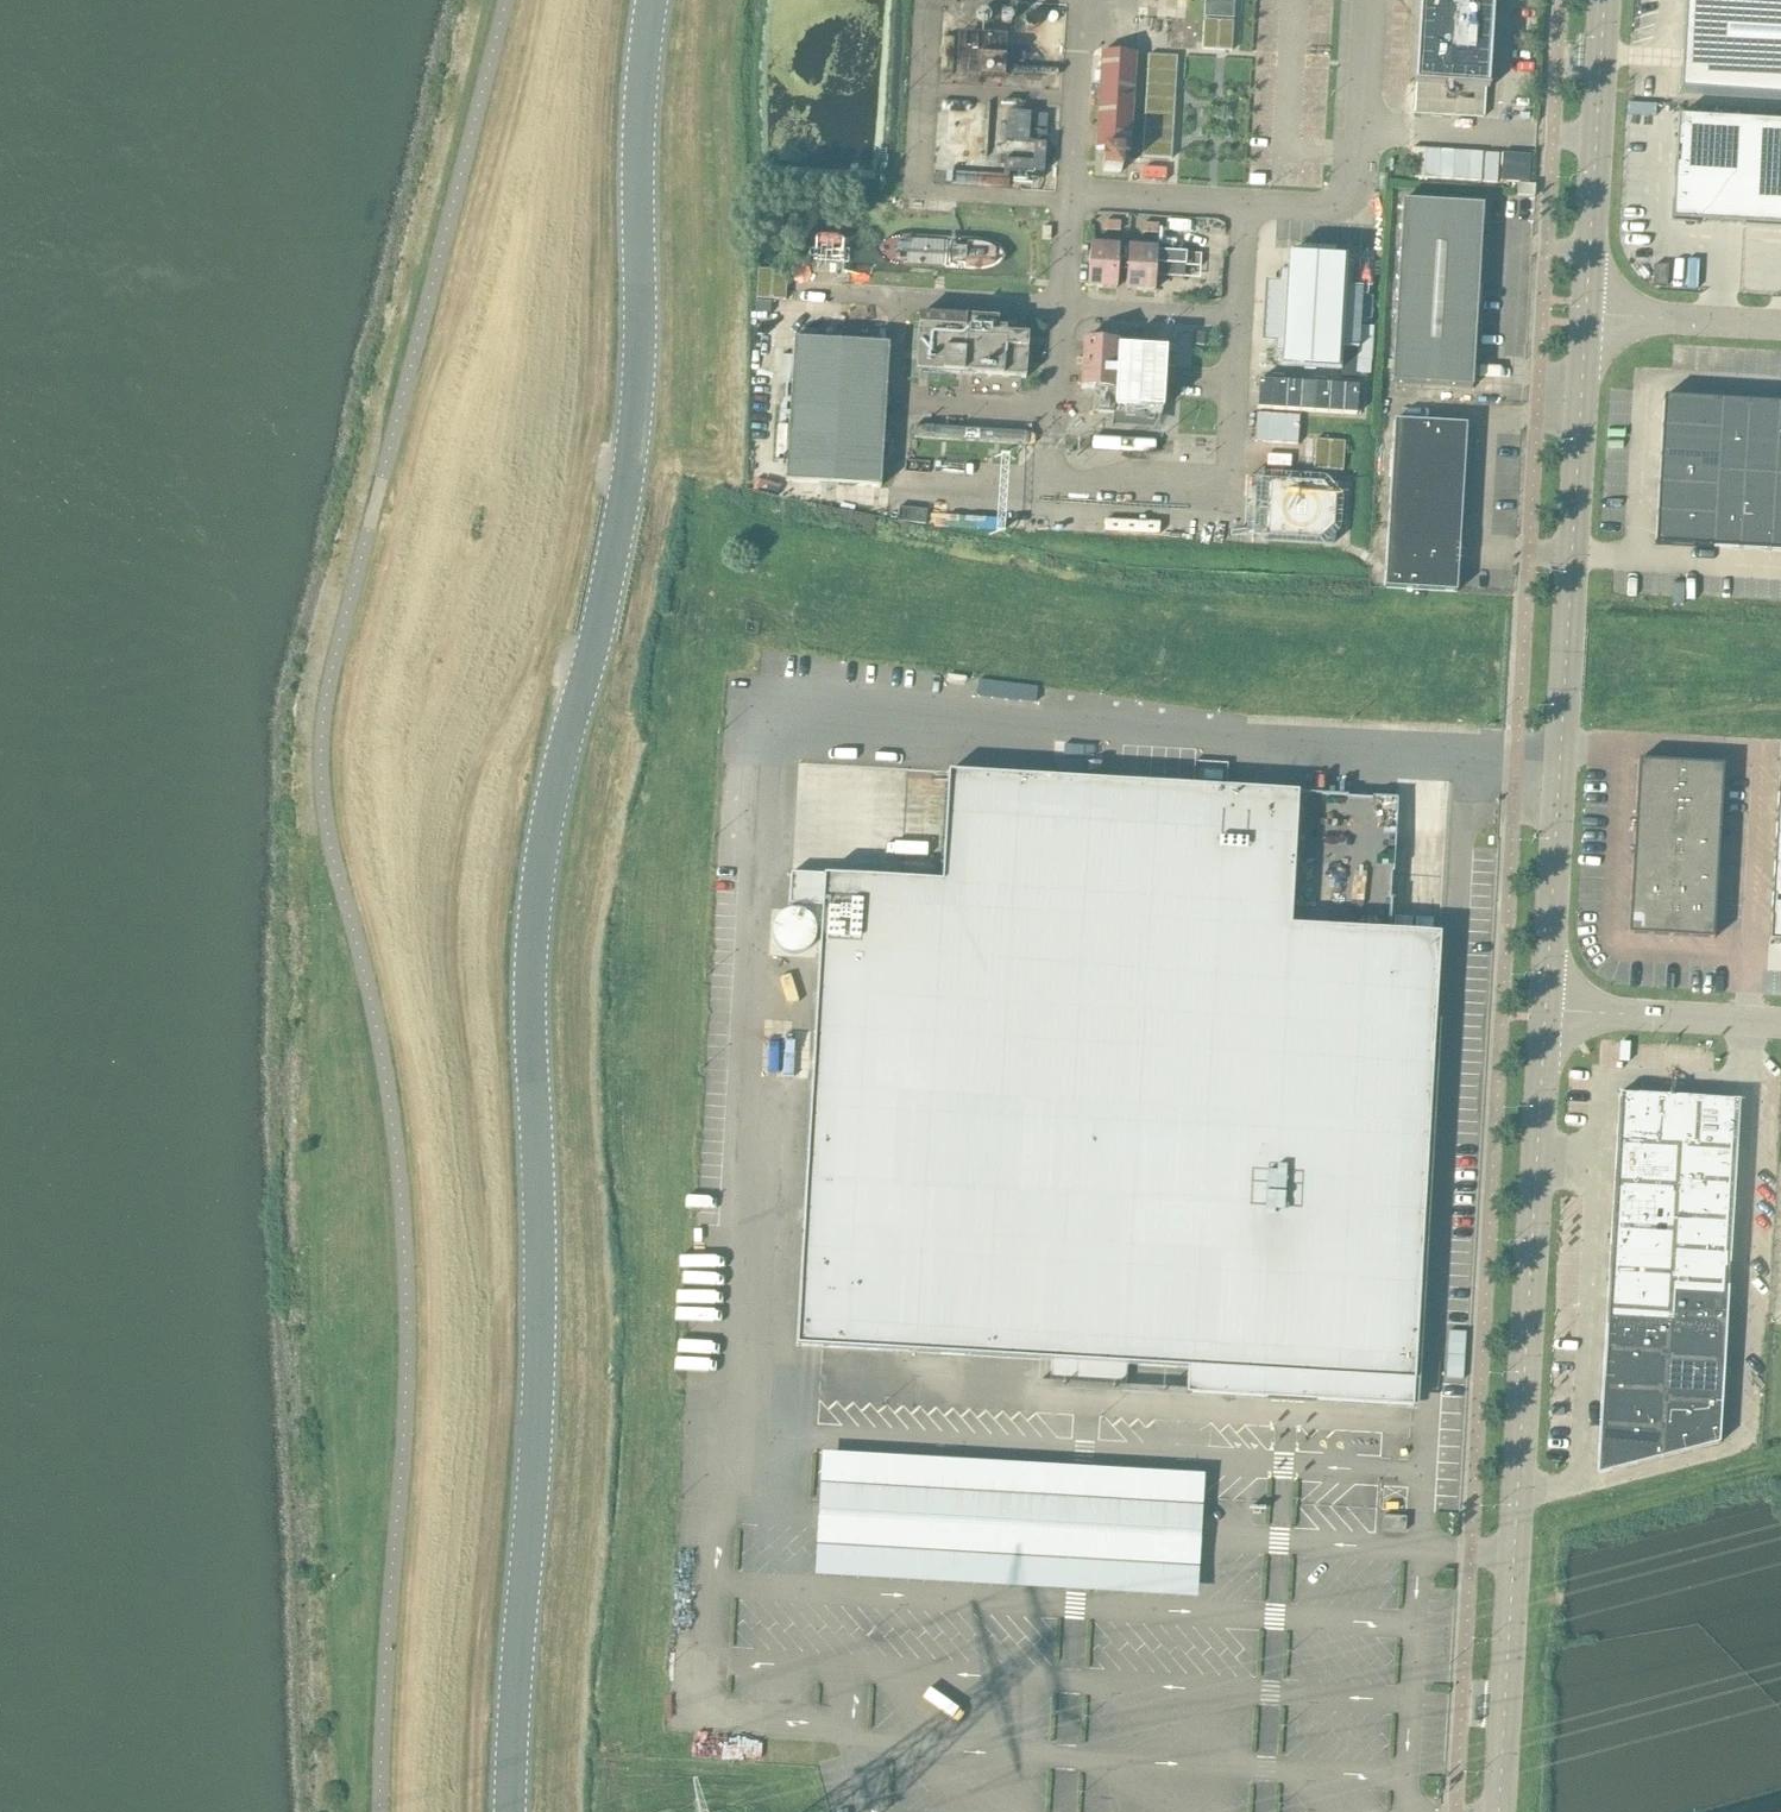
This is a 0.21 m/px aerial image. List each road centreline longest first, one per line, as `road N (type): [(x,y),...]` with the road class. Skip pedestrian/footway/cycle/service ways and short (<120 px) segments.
road 1 (unclassified): [(517,1811),(544,1336),(537,913),(553,783),(619,520),(637,360),(630,162),(642,0)]
road 2 (tertiary): [(1497,1811),(1552,1009)]
road 3 (tertiary): [(1552,1009),(1587,317)]
road 4 (tertiary): [(1587,317),(1603,0)]
road 5 (unclassified): [(1552,1009),(1780,1022)]
road 6 (unclassified): [(1780,329),(1587,317)]

